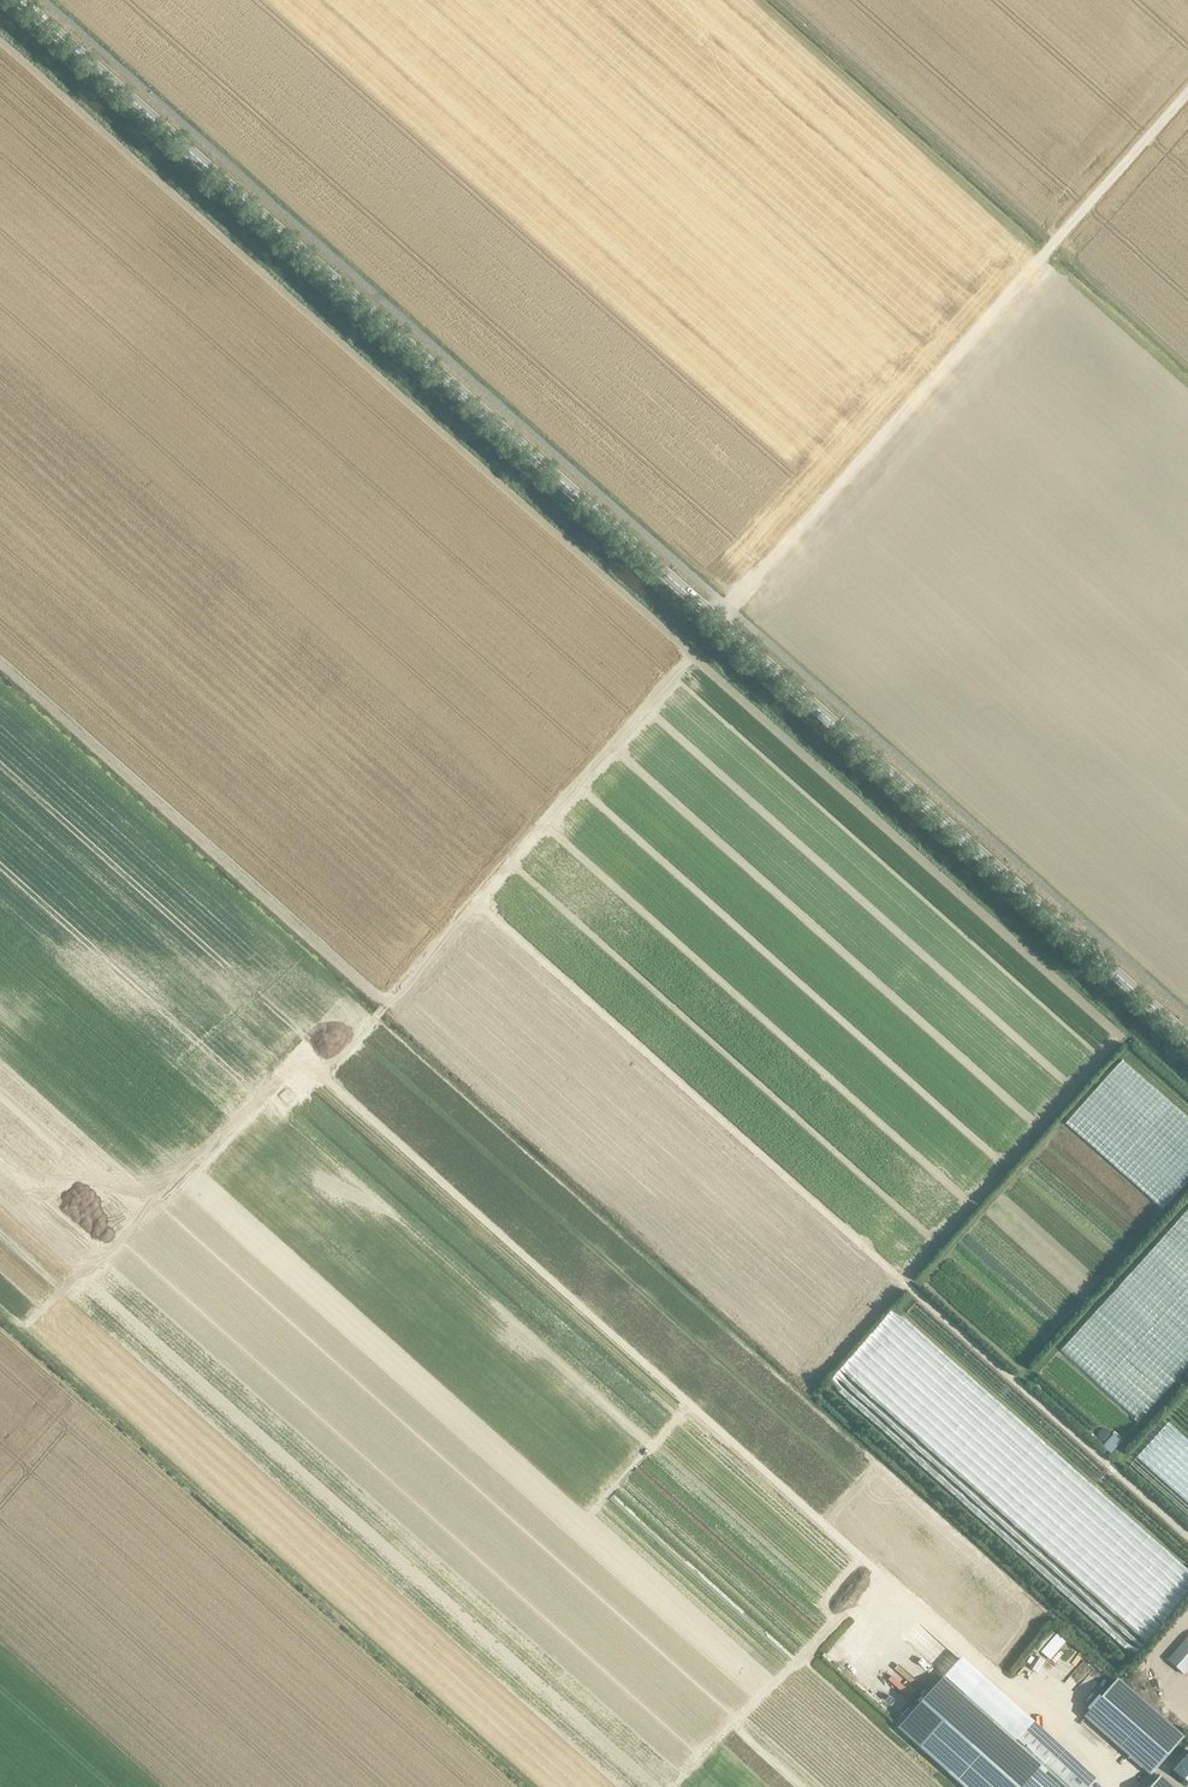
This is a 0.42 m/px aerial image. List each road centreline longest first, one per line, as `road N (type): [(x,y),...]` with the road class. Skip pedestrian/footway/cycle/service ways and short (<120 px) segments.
road 1 (secondary): [(1187,1039),(23,0)]
road 2 (track): [(1187,1536),(486,910)]
road 3 (track): [(906,1598),(324,1076)]
road 4 (track): [(1042,257),(731,604)]
road 5 (track): [(1042,257),(753,0)]
road 6 (track): [(1187,94),(1042,257)]

